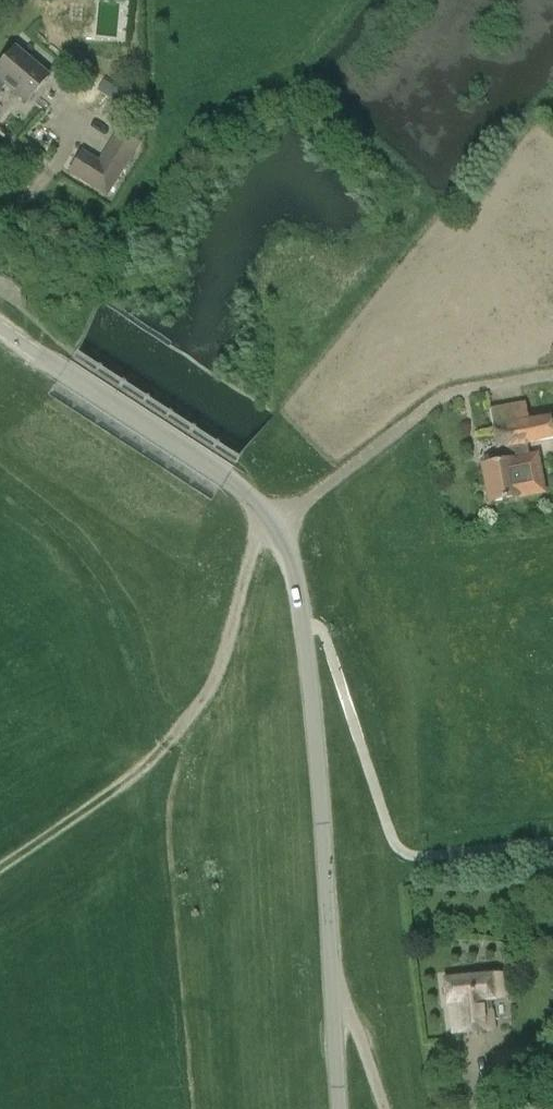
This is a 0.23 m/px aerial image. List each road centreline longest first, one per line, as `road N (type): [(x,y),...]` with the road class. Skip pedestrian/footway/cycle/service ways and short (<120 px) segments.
road 1 (tertiary): [(326,983),(304,624),(296,566),(276,524),(225,477),(0,329)]
road 2 (unclassified): [(326,983),(359,1034),(384,1108)]
road 3 (tertiary): [(335,1108),(326,983)]

